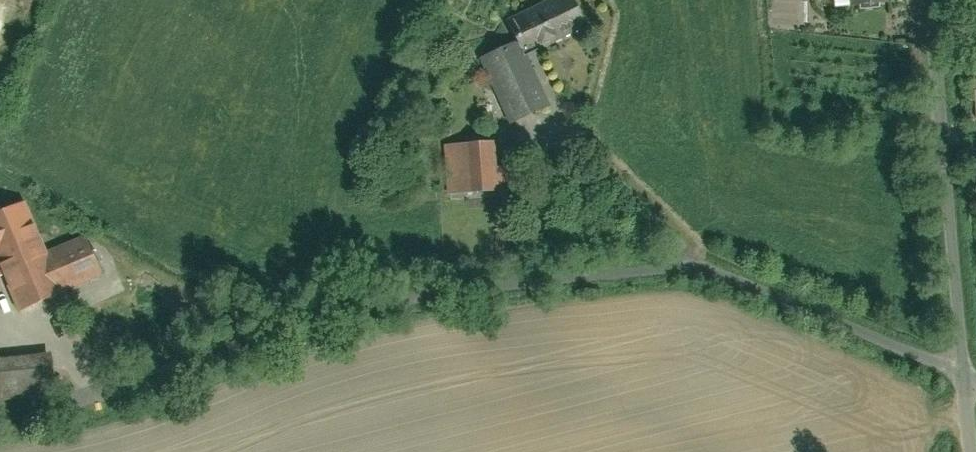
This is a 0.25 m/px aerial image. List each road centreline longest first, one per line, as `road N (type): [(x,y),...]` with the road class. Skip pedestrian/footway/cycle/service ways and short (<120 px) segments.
road 1 (residential): [(966,372),(700,272),(624,267),(347,321),(91,403)]
road 2 (residential): [(934,0),(966,372)]

